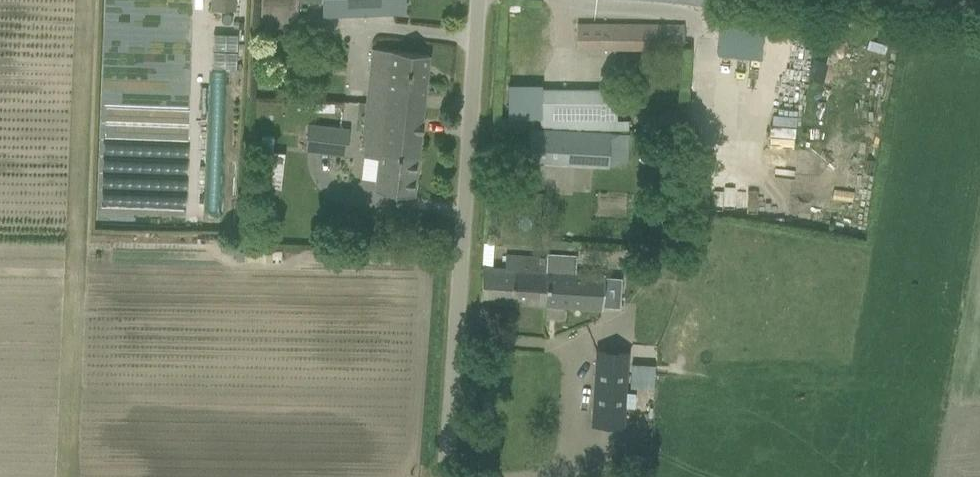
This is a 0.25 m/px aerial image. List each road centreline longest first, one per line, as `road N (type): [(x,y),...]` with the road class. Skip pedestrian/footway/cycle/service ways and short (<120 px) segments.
road 1 (unclassified): [(446,476),(481,0)]

